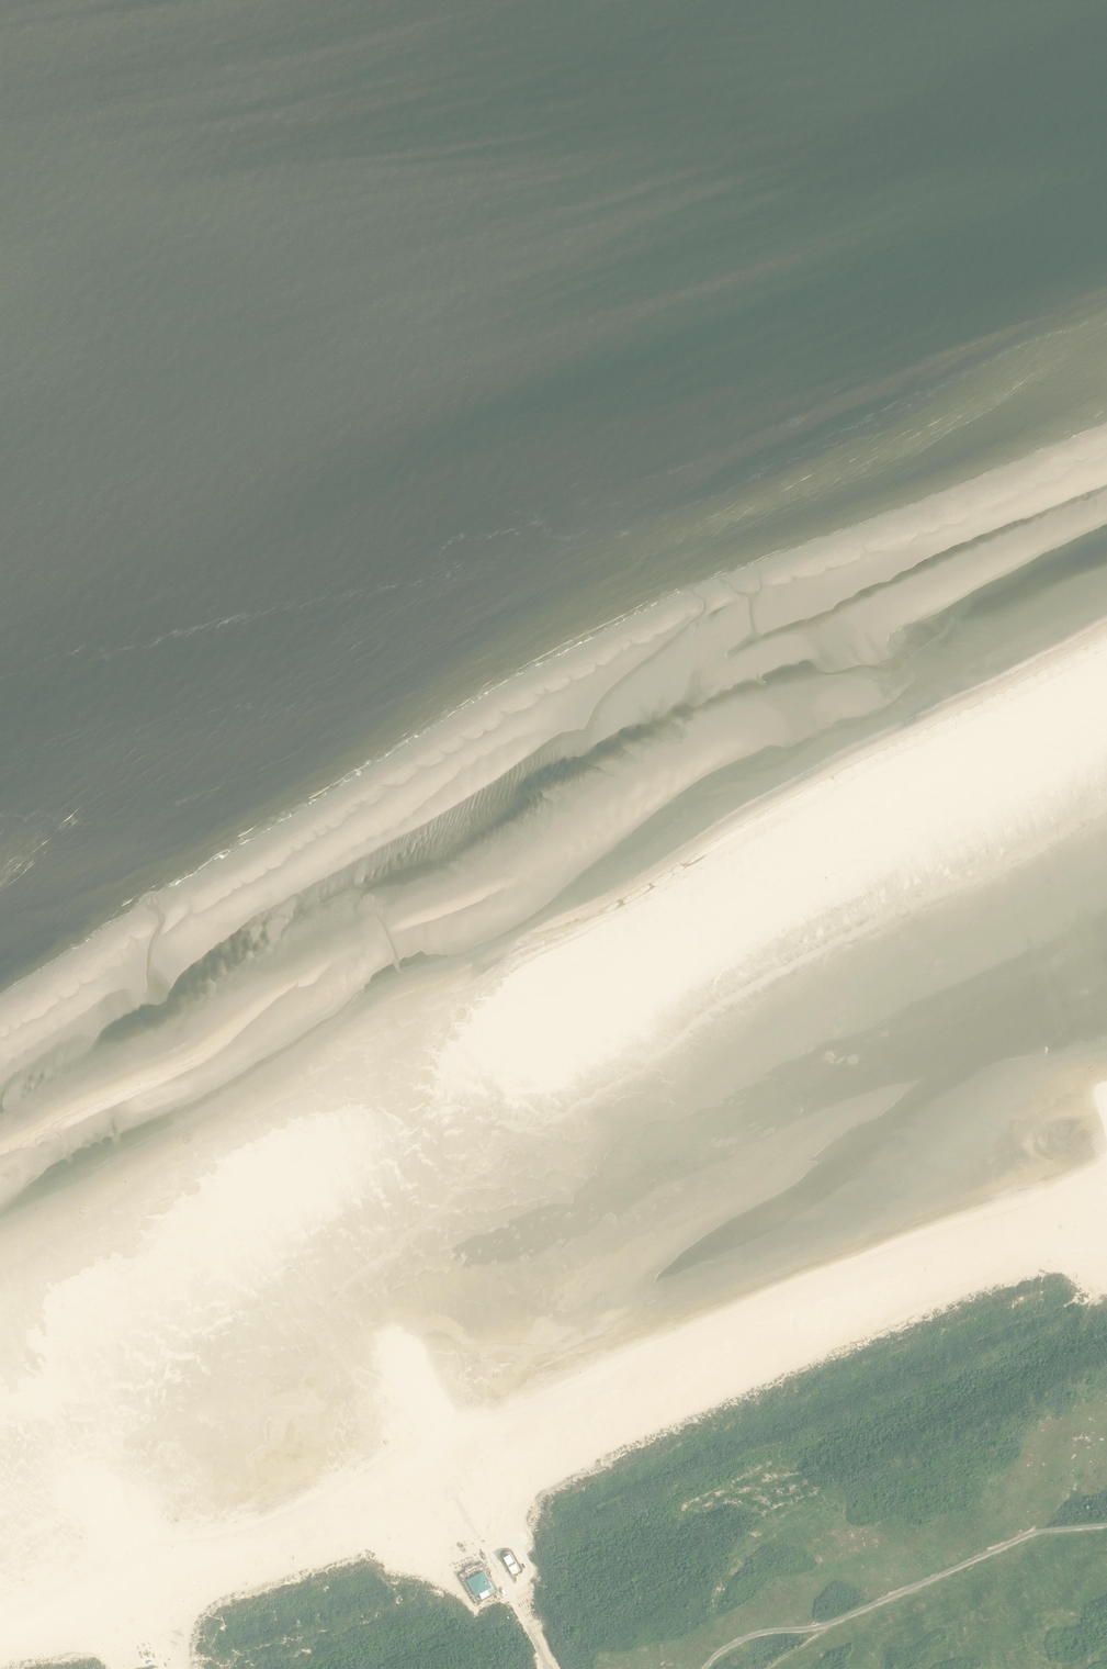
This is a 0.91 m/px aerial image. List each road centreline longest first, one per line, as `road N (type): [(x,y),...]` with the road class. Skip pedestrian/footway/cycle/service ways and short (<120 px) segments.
road 1 (track): [(0,1203),(163,1667)]

